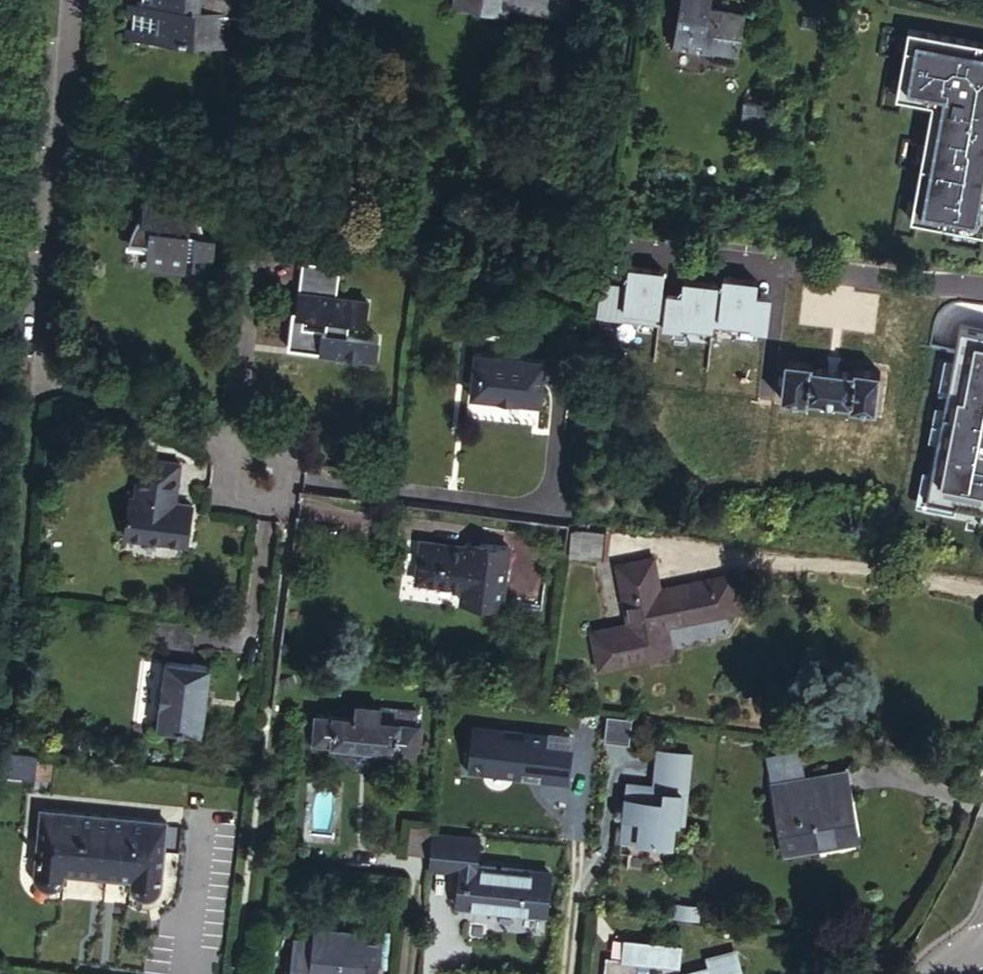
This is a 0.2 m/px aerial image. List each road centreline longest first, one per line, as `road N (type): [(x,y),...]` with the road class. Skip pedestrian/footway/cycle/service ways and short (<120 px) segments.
road 1 (residential): [(72,0),(49,352),(70,381),(213,435),(261,475)]

